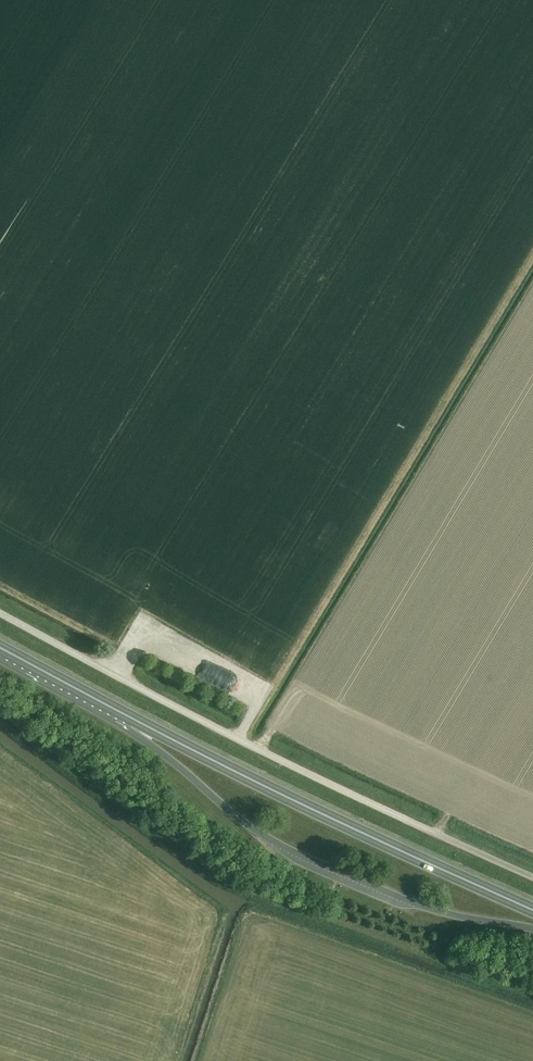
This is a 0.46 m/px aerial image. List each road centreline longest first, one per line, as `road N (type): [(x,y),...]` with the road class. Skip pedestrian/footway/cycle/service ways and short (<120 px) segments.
road 1 (unclassified): [(532,878),(169,704),(0,611)]
road 2 (trunk): [(132,719),(532,911)]
road 3 (trunk): [(132,719),(0,647)]

